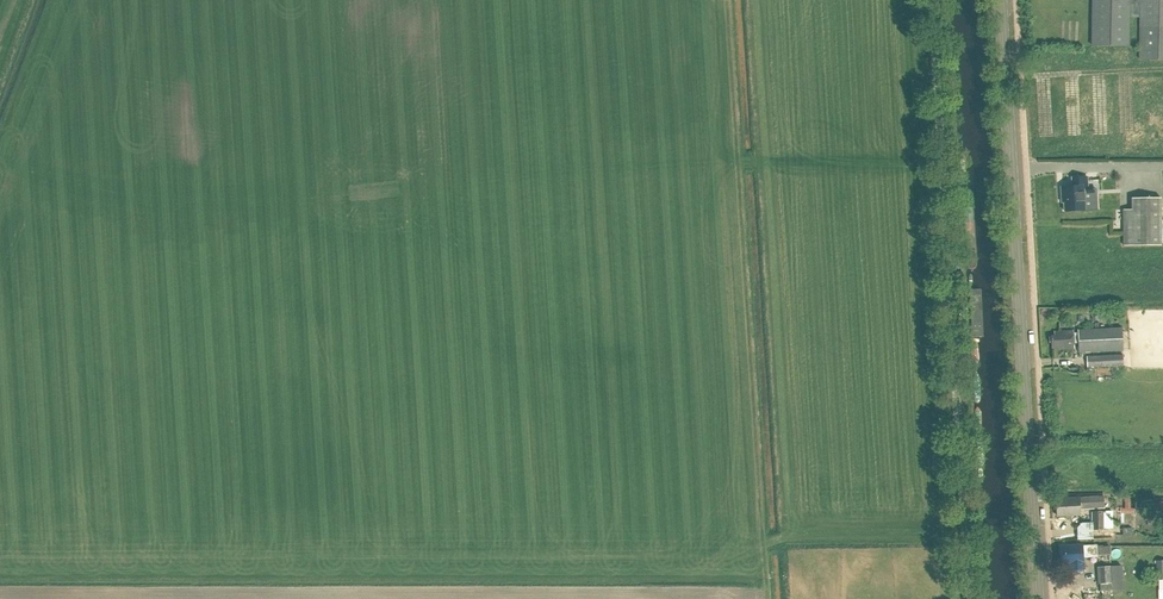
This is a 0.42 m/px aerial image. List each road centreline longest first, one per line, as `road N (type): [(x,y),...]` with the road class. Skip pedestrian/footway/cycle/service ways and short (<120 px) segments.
road 1 (secondary): [(1038,598),(1001,0)]
road 2 (unclassified): [(968,598),(932,0)]

